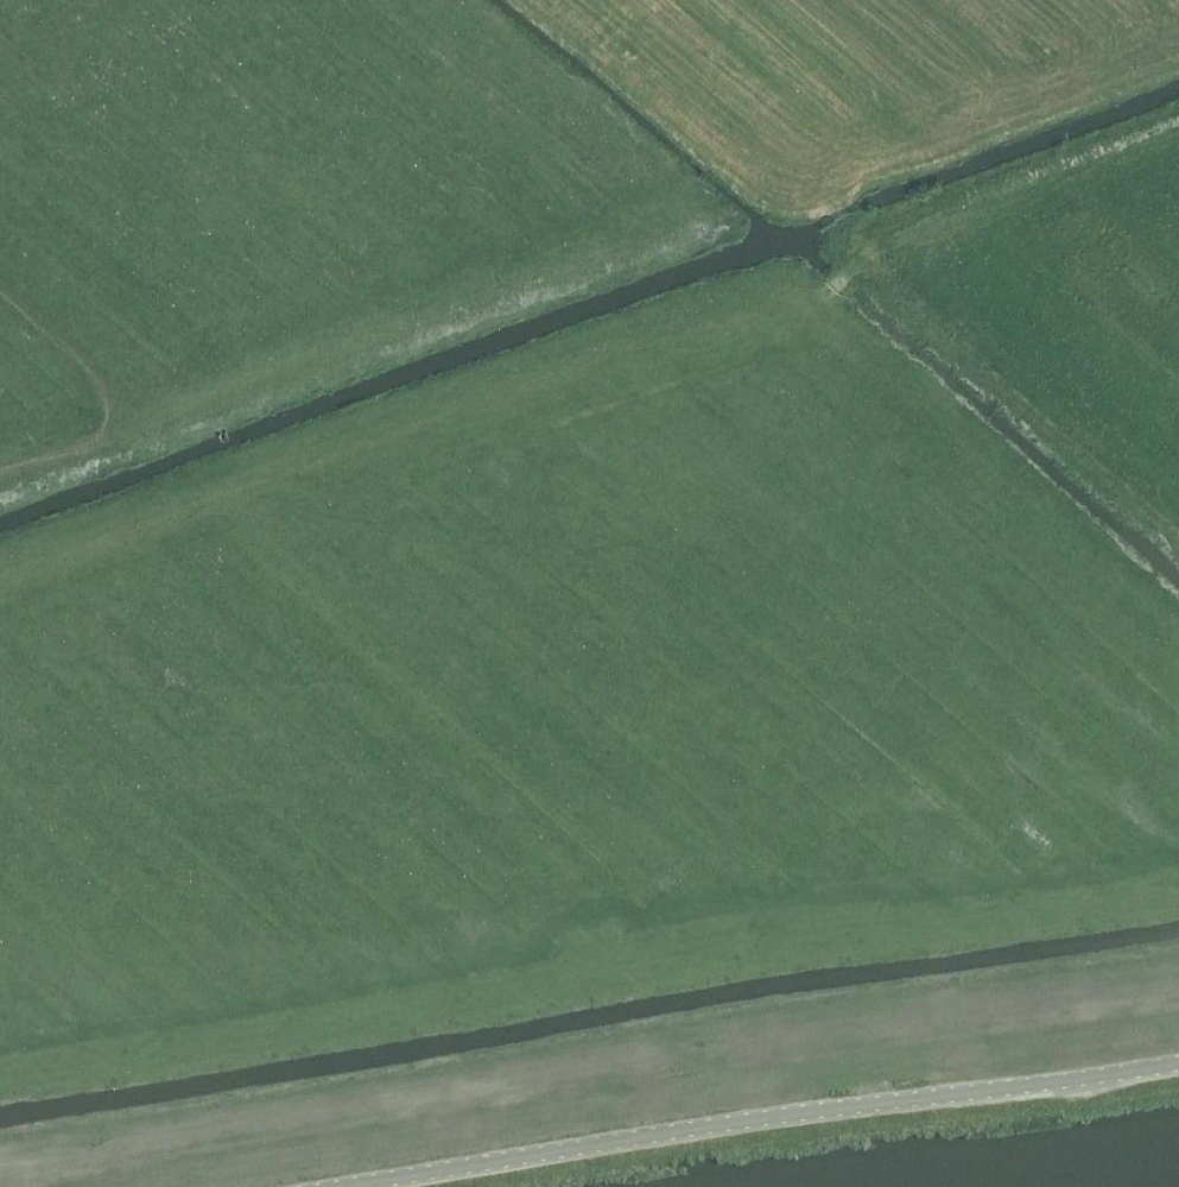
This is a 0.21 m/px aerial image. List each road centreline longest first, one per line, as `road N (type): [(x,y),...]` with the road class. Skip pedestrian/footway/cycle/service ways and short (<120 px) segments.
road 1 (unclassified): [(373,1186),(674,1134),(1178,1065)]
road 2 (track): [(923,150),(1178,56)]

